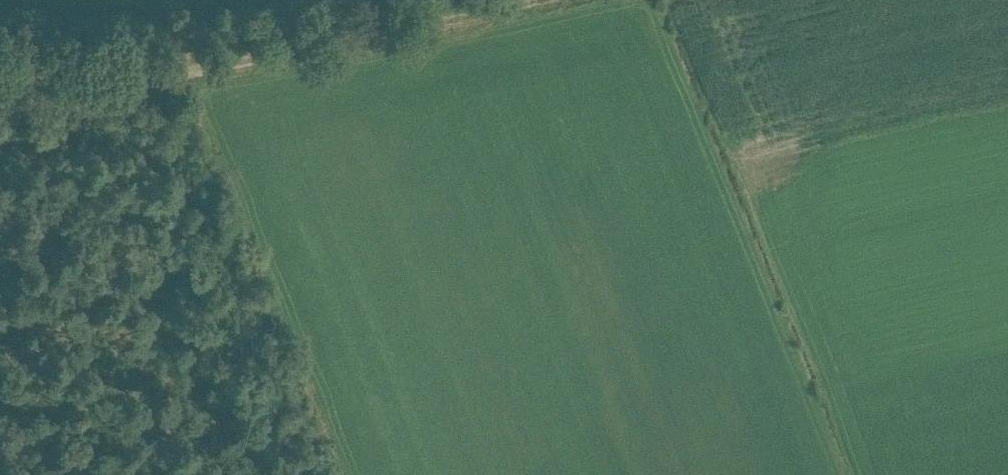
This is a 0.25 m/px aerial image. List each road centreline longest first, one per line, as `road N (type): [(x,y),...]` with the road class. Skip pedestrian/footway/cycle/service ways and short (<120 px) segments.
road 1 (track): [(0,70),(124,84),(171,79),(511,0)]

